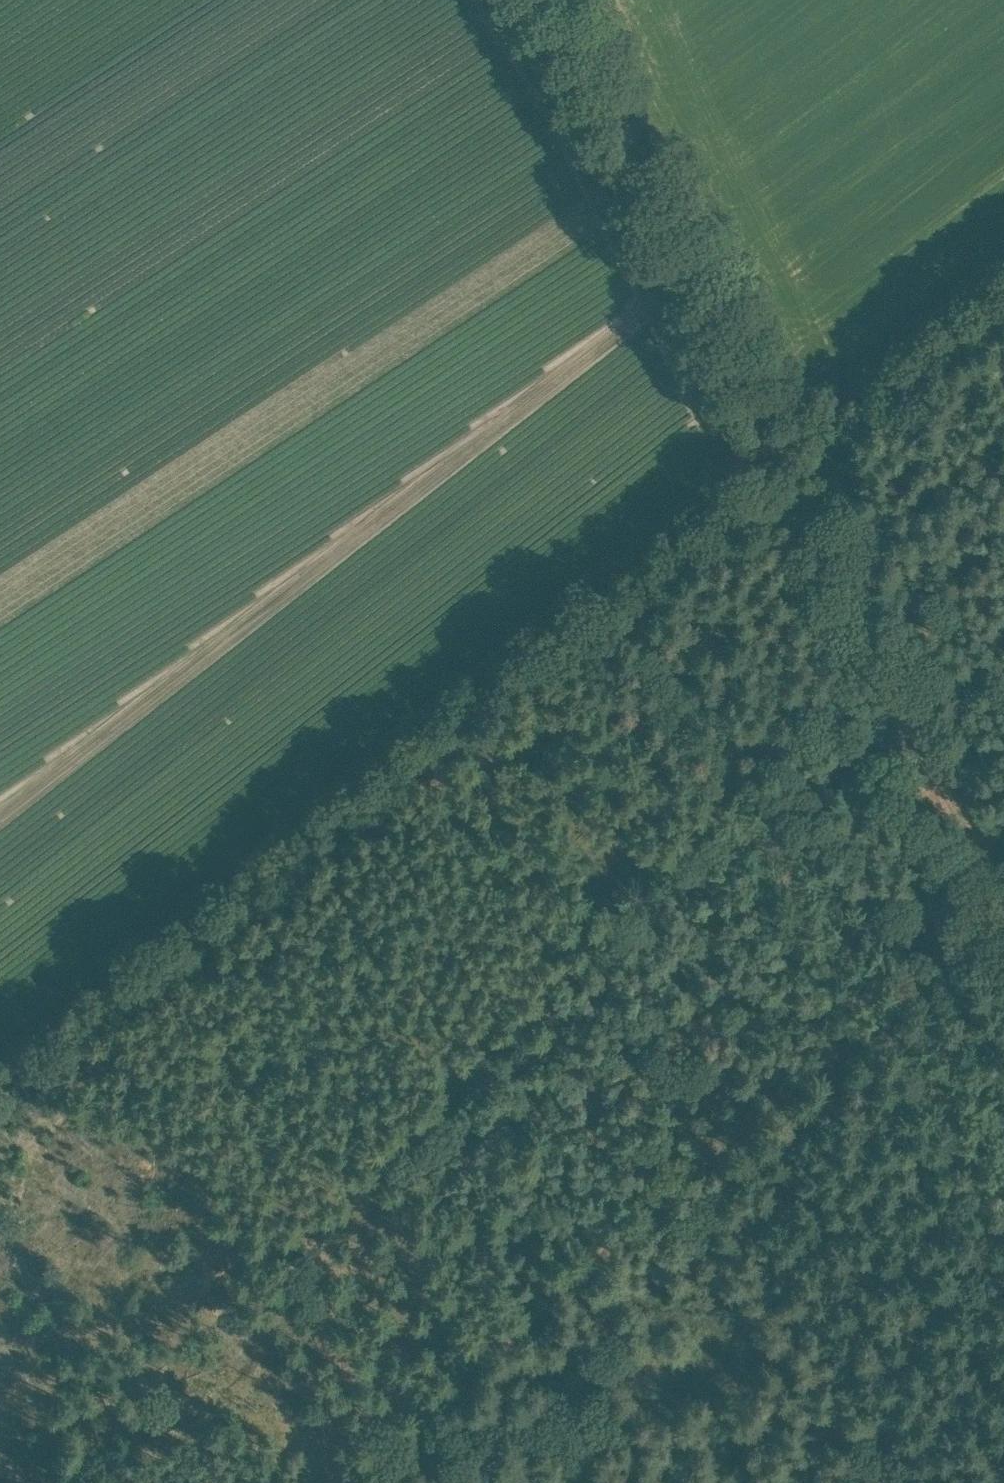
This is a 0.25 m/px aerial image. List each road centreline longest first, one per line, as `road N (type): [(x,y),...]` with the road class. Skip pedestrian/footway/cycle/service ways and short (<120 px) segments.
road 1 (track): [(532,0),(666,215),(780,442)]
road 2 (track): [(1003,889),(780,442)]

